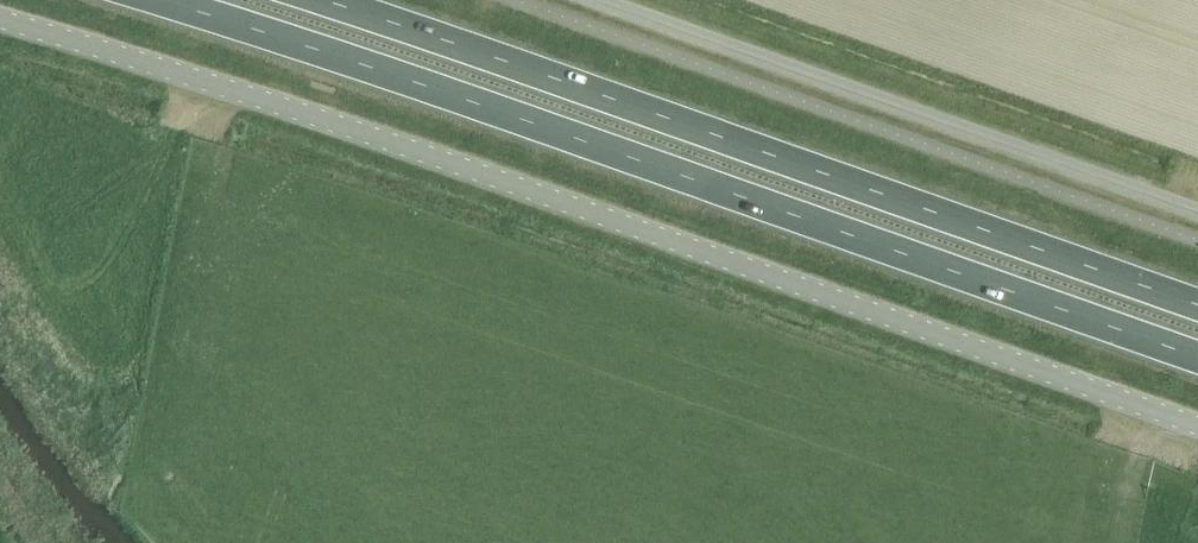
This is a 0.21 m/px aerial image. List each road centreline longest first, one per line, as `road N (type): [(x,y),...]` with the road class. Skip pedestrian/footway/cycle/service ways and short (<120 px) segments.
road 1 (unclassified): [(0,30),(1197,433)]
road 2 (trunk): [(154,0),(497,109),(1197,357)]
road 3 (trunk): [(1197,296),(347,0)]
road 4 (unclassified): [(1197,211),(598,0)]

